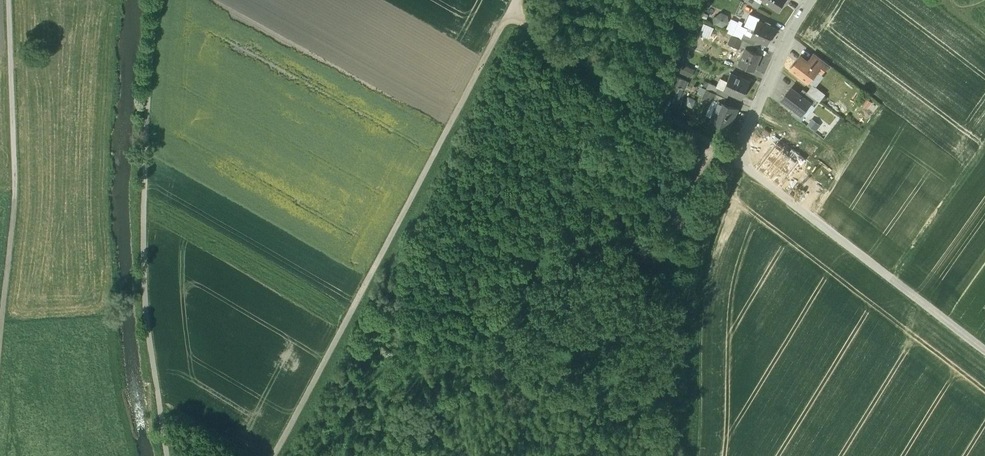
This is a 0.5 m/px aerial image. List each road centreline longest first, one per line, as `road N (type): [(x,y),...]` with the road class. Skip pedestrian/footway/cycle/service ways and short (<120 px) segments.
road 1 (track): [(513,25),(283,455)]
road 2 (track): [(167,455),(147,325),(143,231),(156,0)]
road 3 (track): [(8,0),(15,192),(0,320)]
road 4 (unclassified): [(984,351),(737,159)]
road 5 (track): [(718,148),(513,25)]
road 6 (residential): [(737,159),(811,0)]
road 7 (track): [(897,284),(984,163)]

